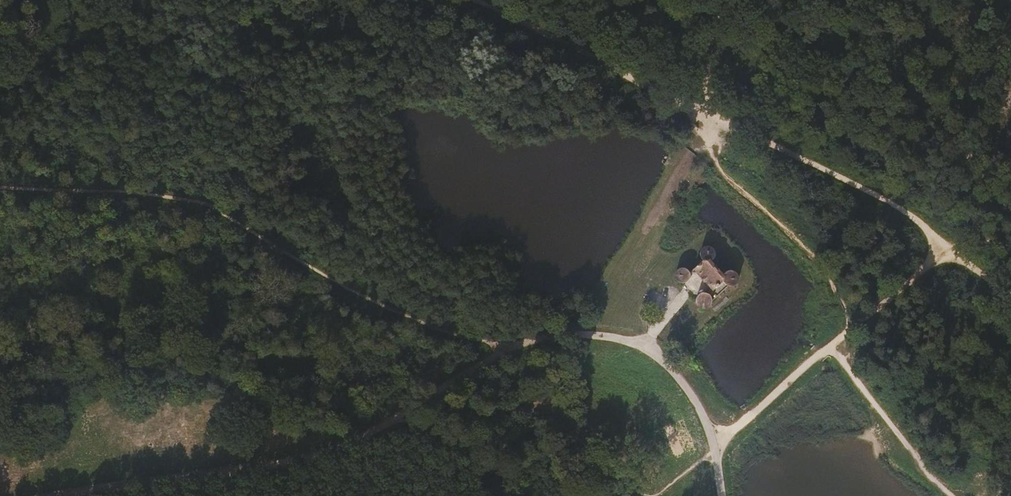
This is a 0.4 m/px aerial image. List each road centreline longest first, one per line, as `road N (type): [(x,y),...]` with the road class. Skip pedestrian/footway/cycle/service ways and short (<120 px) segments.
road 1 (track): [(469,0),(889,202),(950,251)]
road 2 (track): [(92,495),(308,464),(396,422),(455,381)]
road 3 (track): [(207,203),(427,330)]
road 4 (track): [(207,203),(0,187)]
road 5 (track): [(954,495),(878,415),(835,343)]
road 6 (track): [(716,446),(835,343)]
road 7 (track): [(427,330),(584,336)]
road 8 (track): [(455,381),(521,343),(584,336)]

